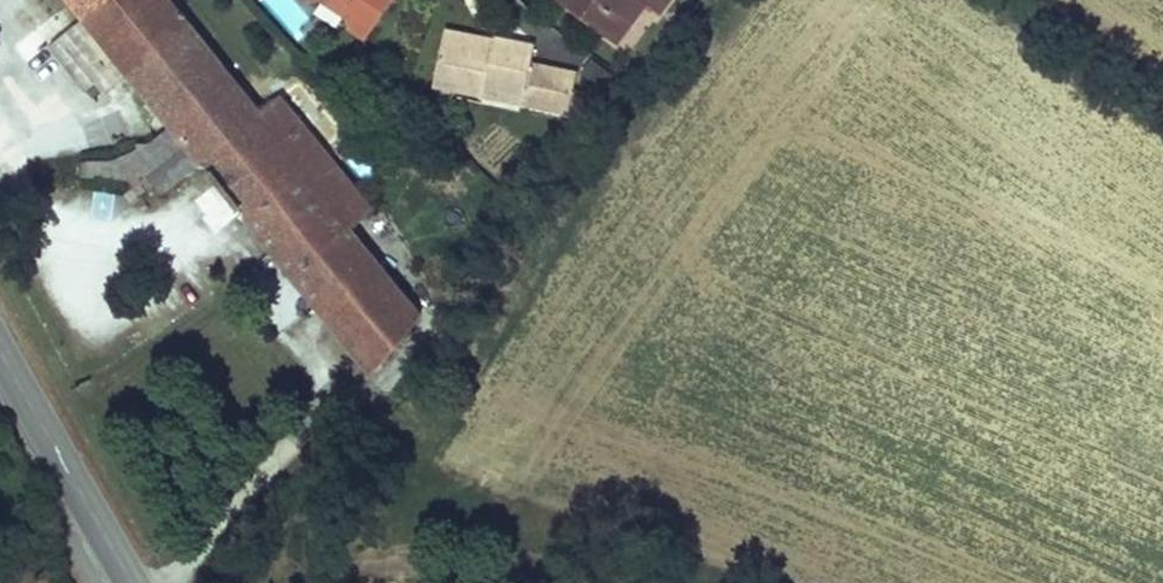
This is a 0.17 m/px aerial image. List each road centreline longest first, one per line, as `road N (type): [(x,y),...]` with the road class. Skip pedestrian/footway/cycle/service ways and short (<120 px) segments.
road 1 (secondary): [(0,343),(135,582)]

